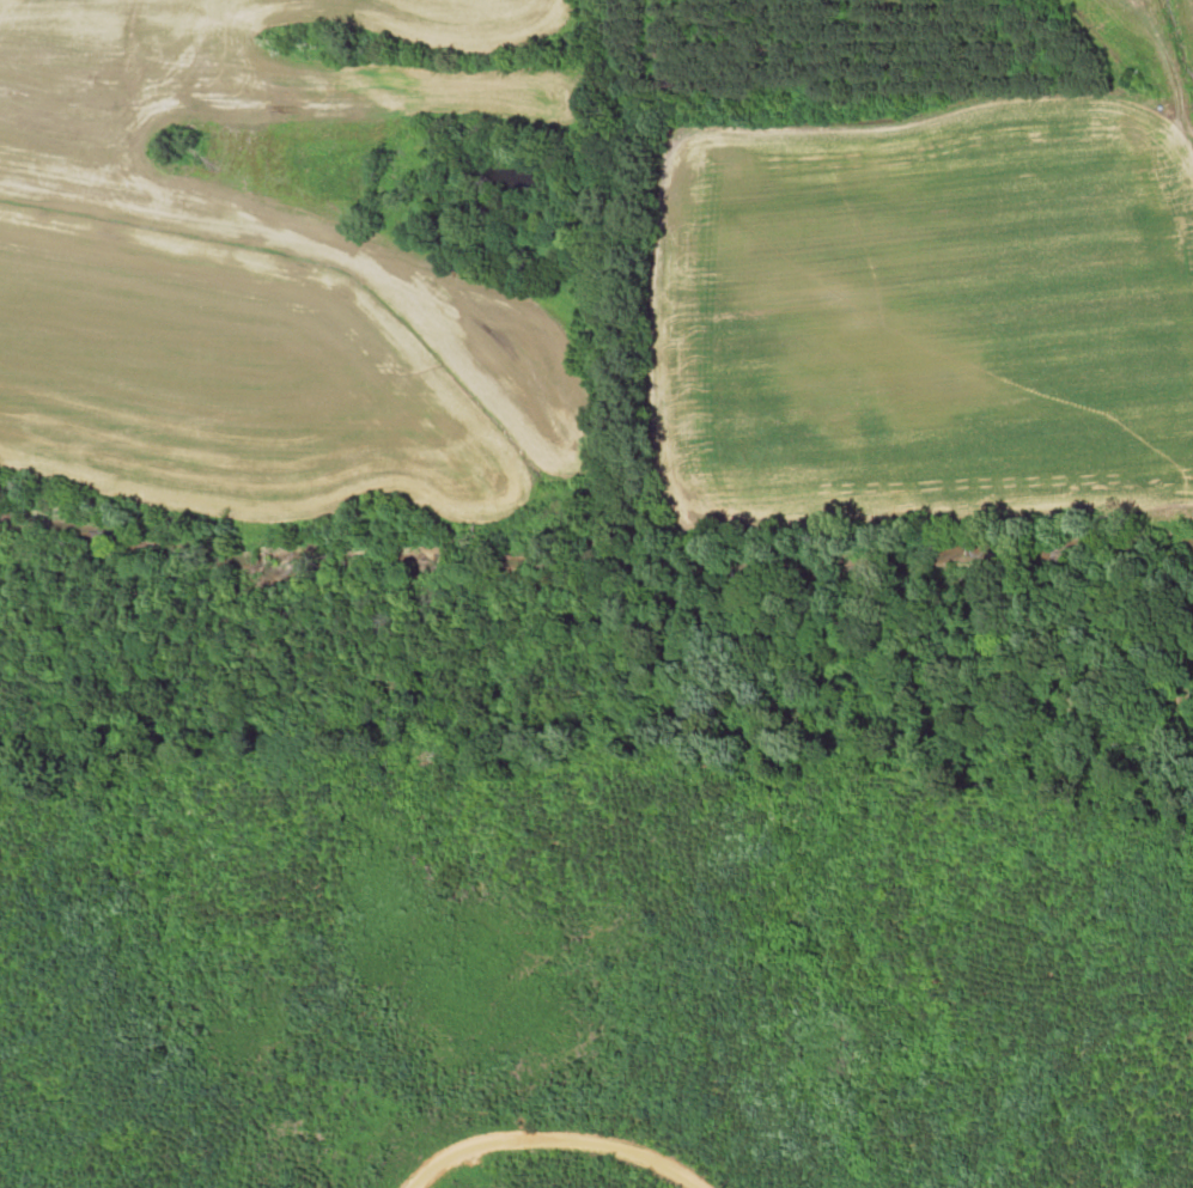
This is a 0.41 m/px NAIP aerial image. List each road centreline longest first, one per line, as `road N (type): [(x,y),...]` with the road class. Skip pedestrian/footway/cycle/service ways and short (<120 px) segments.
road 1 (residential): [(712,1187),(664,1157),(604,1135),(543,1132),(449,1151),(407,1187)]

